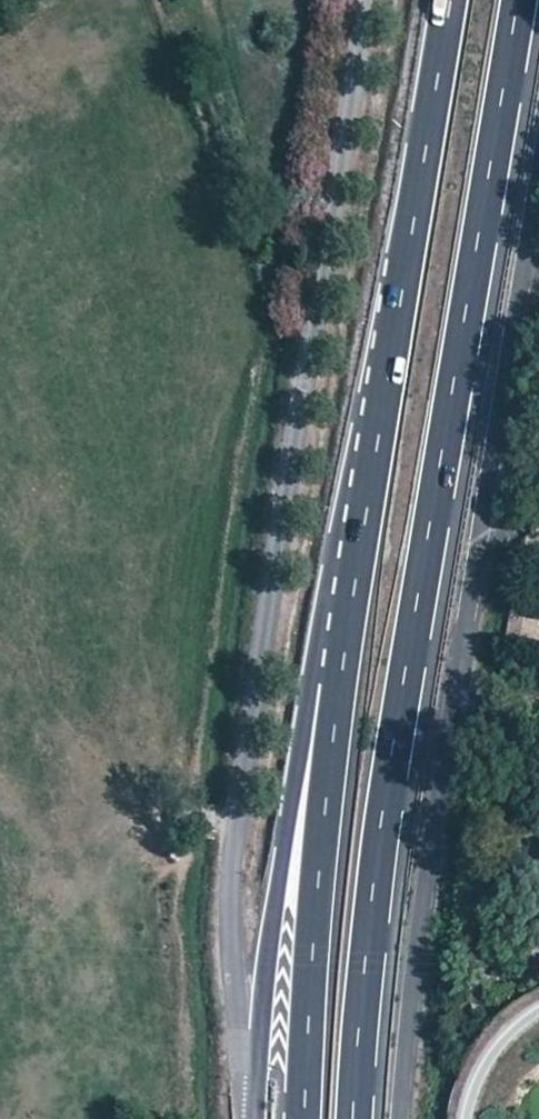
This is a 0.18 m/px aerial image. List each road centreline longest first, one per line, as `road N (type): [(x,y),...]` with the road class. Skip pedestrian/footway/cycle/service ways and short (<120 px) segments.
road 1 (primary): [(357,1118),(383,830),(518,0)]
road 2 (unclassified): [(366,0),(228,898),(235,1034),(256,1088)]
road 3 (unclassified): [(402,1118),(434,826),(538,182)]
road 4 (primary): [(361,532),(335,714),(306,1118)]
road 5 (primary): [(361,532),(323,621),(256,1088)]
road 6 (primary): [(449,0),(361,532)]

